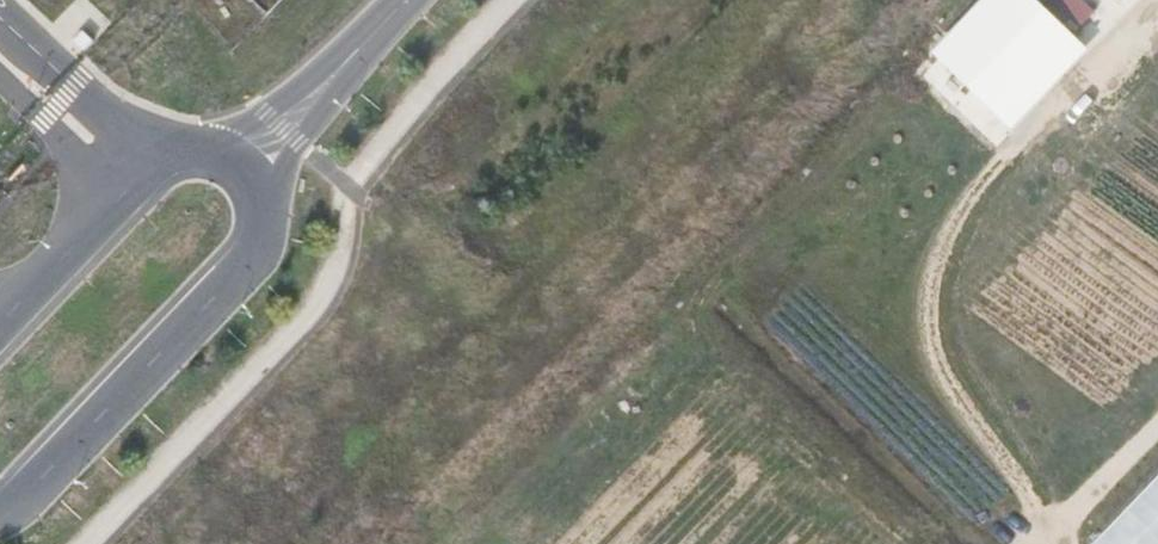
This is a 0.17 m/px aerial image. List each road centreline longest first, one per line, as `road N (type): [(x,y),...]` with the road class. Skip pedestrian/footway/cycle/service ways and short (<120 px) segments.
road 1 (unclassified): [(0,516),(258,252),(268,209)]
road 2 (unclassified): [(203,149),(155,163),(0,323)]
road 3 (track): [(1023,136),(1144,0)]
road 4 (unclassified): [(355,54),(203,149)]
road 5 (unclassified): [(268,209),(355,54)]
road 6 (track): [(1046,543),(1157,427)]

